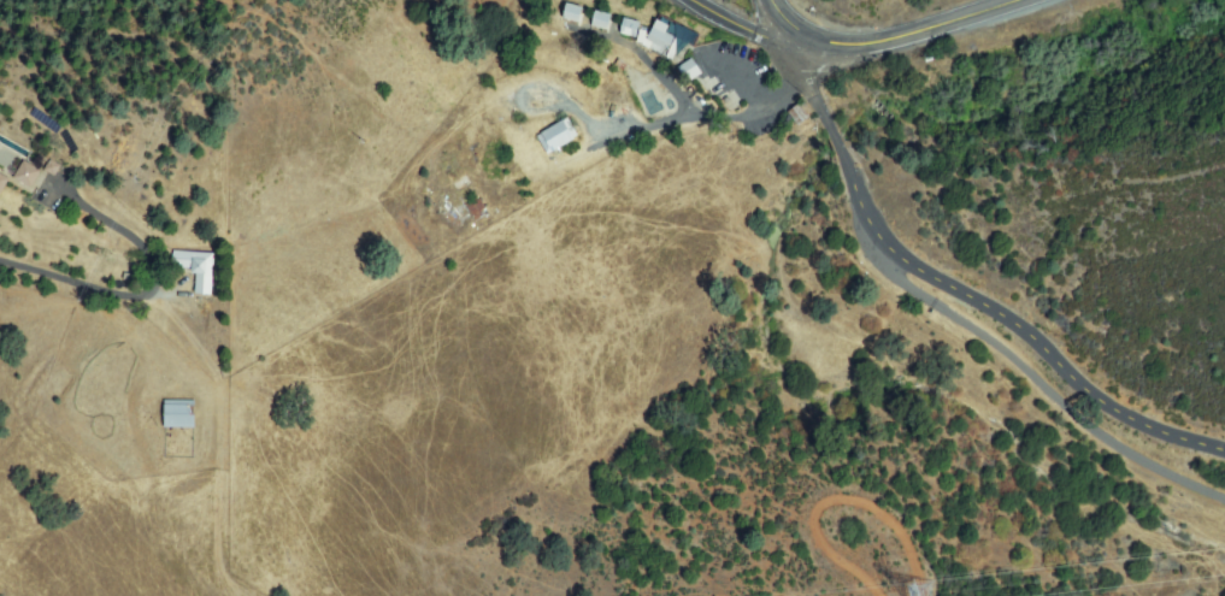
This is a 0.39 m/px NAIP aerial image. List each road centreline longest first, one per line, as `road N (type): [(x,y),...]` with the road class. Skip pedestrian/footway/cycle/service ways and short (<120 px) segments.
road 1 (tertiary): [(1224,447),(1109,409),(1021,336),(885,250),(862,216),(805,72),(811,42)]
road 2 (track): [(0,257),(134,293),(158,288),(163,259),(151,244),(83,199)]
road 3 (primary): [(762,0),(811,42),(850,43),(1019,0)]
road 4 (secondary): [(811,42),(785,48),(686,0)]

